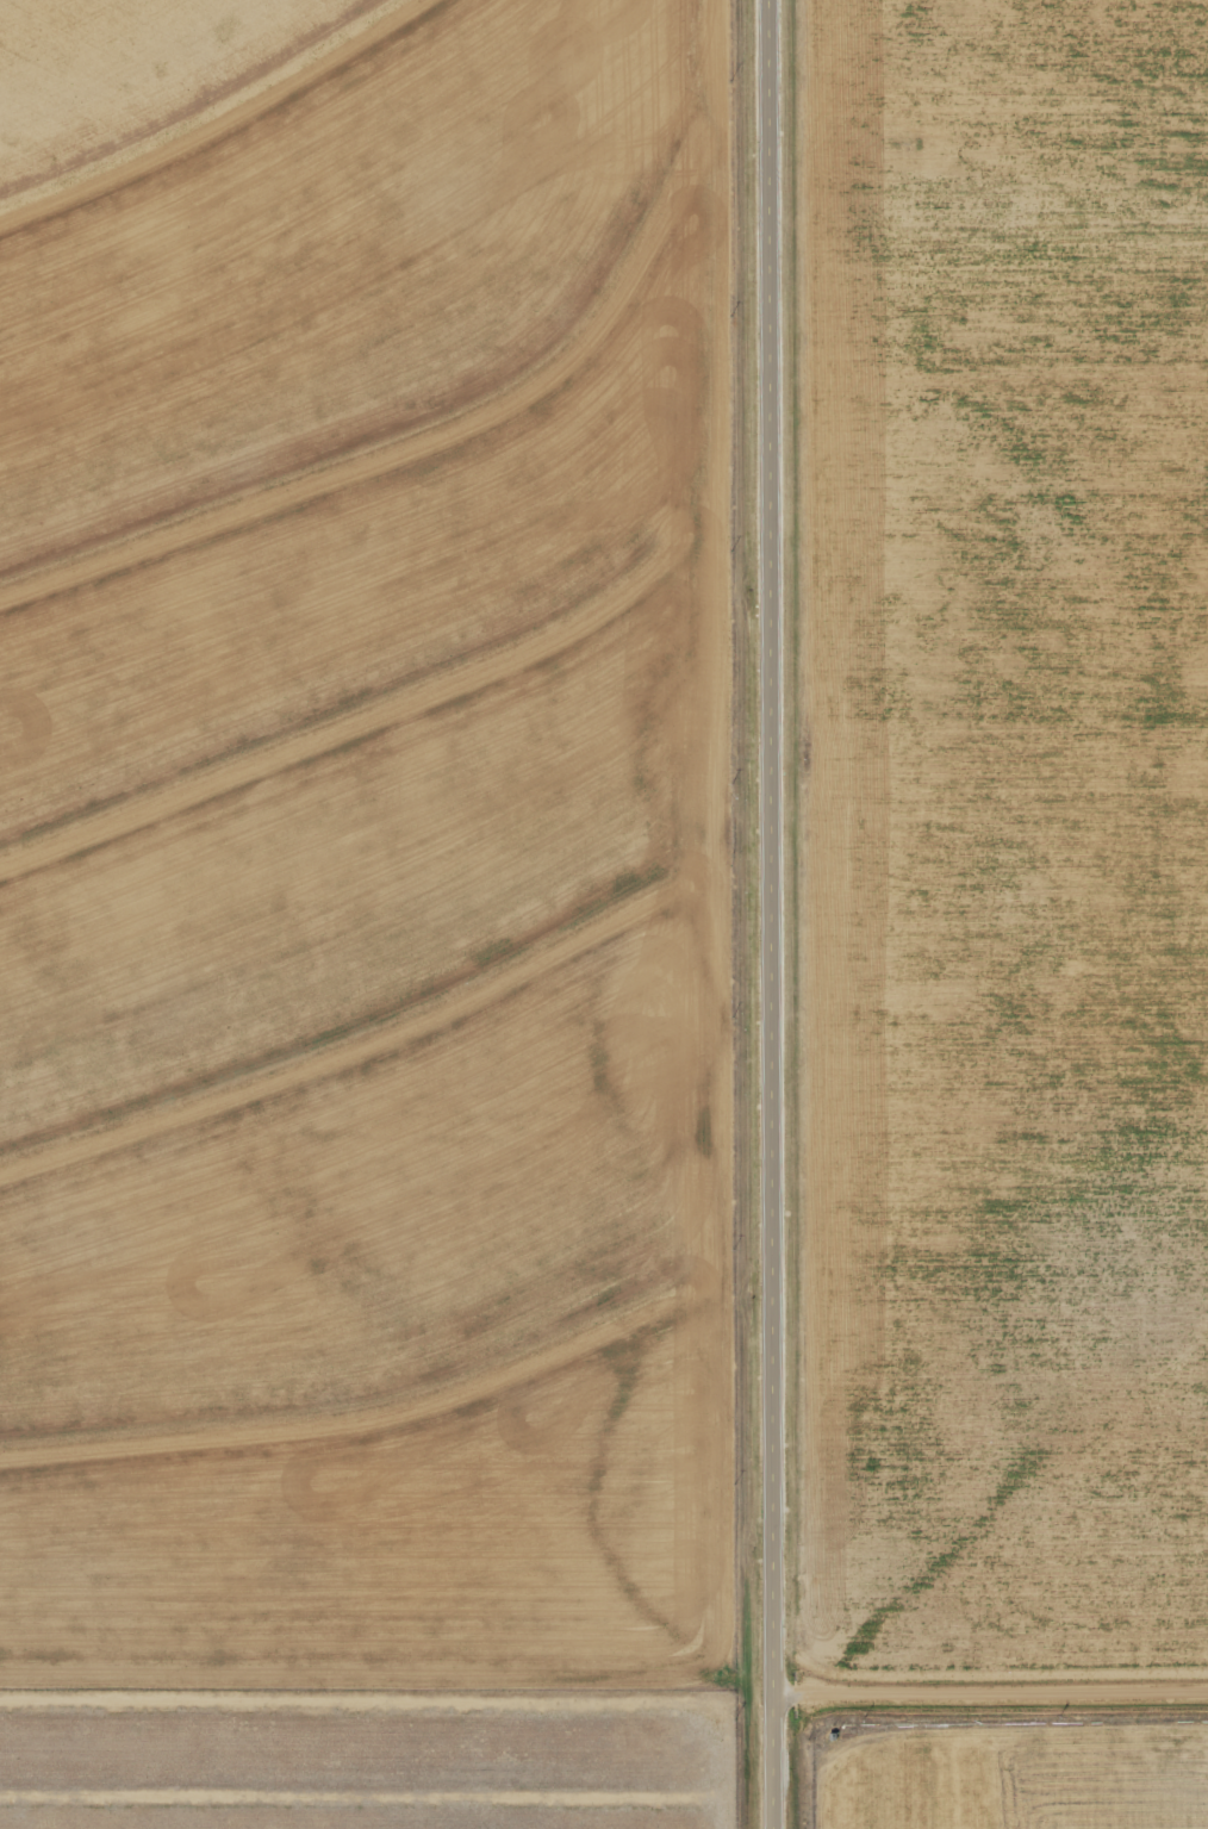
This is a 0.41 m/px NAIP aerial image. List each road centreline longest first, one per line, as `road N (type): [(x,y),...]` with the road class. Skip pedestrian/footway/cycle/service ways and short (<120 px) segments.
road 1 (primary): [(773,1828),(767,0)]
road 2 (residential): [(773,1710),(1207,1705)]

